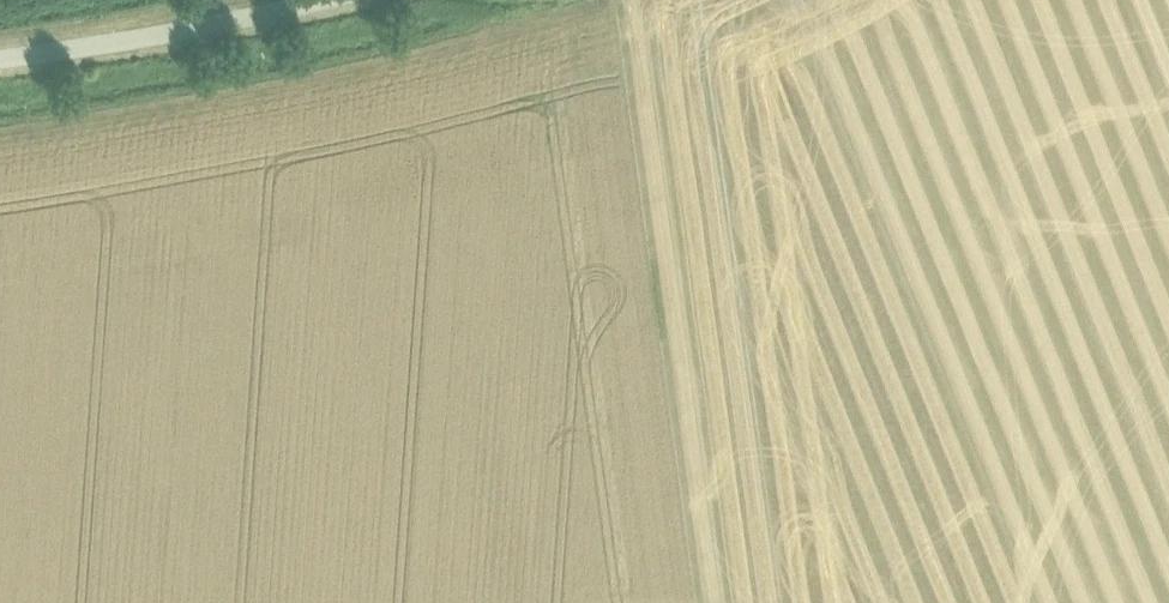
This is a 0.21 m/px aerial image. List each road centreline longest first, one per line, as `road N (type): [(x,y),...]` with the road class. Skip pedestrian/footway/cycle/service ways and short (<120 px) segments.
road 1 (unclassified): [(0,59),(191,32),(330,0)]

